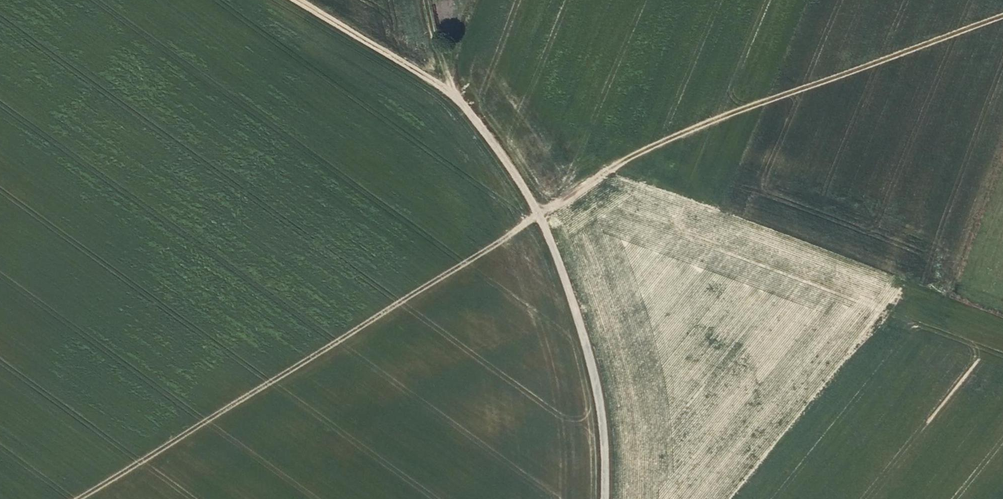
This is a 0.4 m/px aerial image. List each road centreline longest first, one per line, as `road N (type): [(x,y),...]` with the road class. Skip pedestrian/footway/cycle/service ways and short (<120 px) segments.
road 1 (track): [(78,498),(322,358),(635,146),(1002,14)]
road 2 (track): [(303,0),(427,70),(514,170),(566,289),(602,433),(601,498)]

